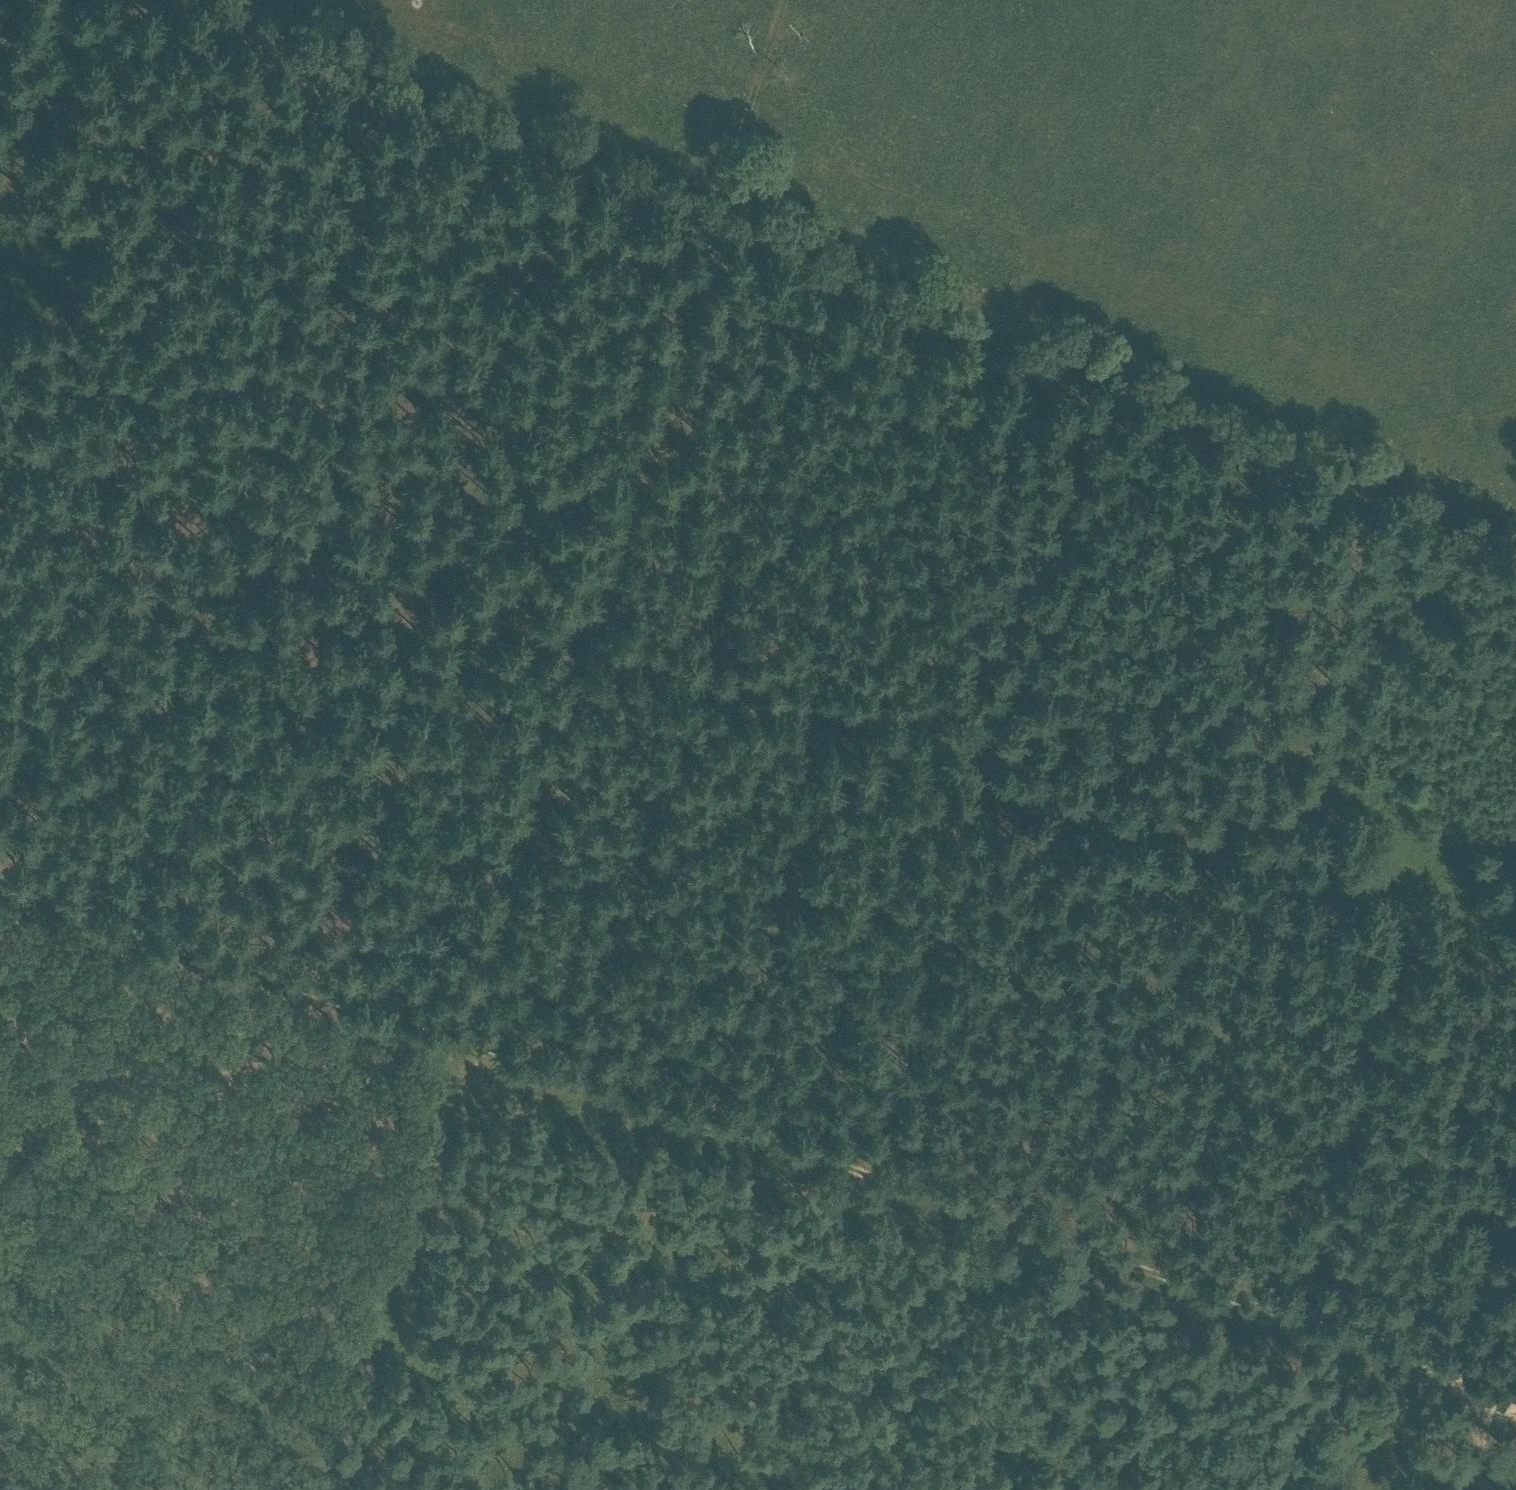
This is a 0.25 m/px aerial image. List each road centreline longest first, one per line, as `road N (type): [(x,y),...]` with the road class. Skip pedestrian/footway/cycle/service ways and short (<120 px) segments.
road 1 (track): [(0,884),(1515,1391)]

